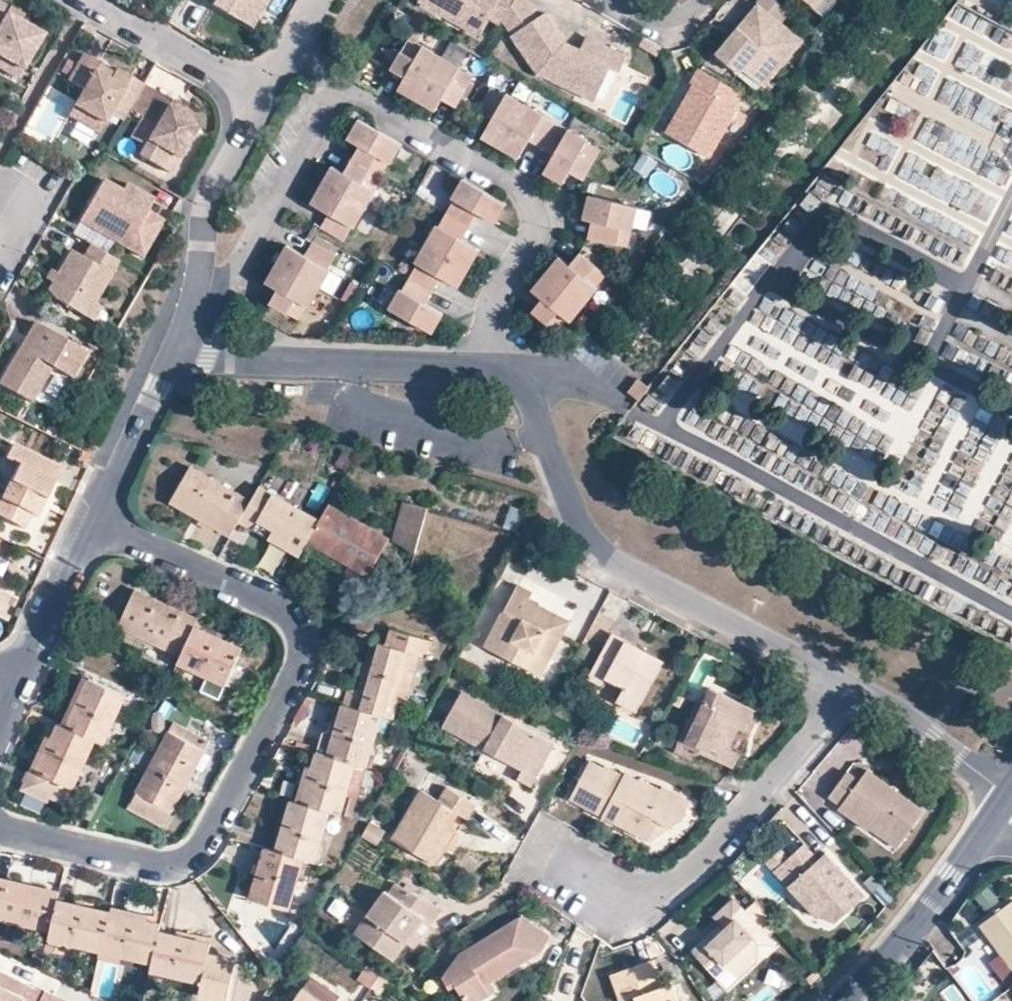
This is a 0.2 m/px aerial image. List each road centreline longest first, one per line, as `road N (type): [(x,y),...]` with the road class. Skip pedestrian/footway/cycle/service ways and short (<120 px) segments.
road 1 (residential): [(99,522),(275,604),(300,629),(303,660),(206,843),(184,860),(153,862),(0,828)]
road 2 (residential): [(488,371),(516,372),(580,528),(600,556),(855,698)]
road 3 (residential): [(297,59),(512,180),(532,201),(535,235),(491,302),(488,371)]
road 4 (residential): [(855,698),(709,861),(643,917),(565,867)]
road 5 (residential): [(175,354),(488,371)]
road 6 (residential): [(270,103),(210,197),(191,312),(175,354)]
road 7 (tertiary): [(846,1000),(995,820)]
road 8 (residential): [(89,0),(270,103)]
road 9 (residential): [(175,354),(99,522)]
road 10 (residential): [(855,698),(1011,795)]
road 11 (residential): [(99,522),(19,684)]

